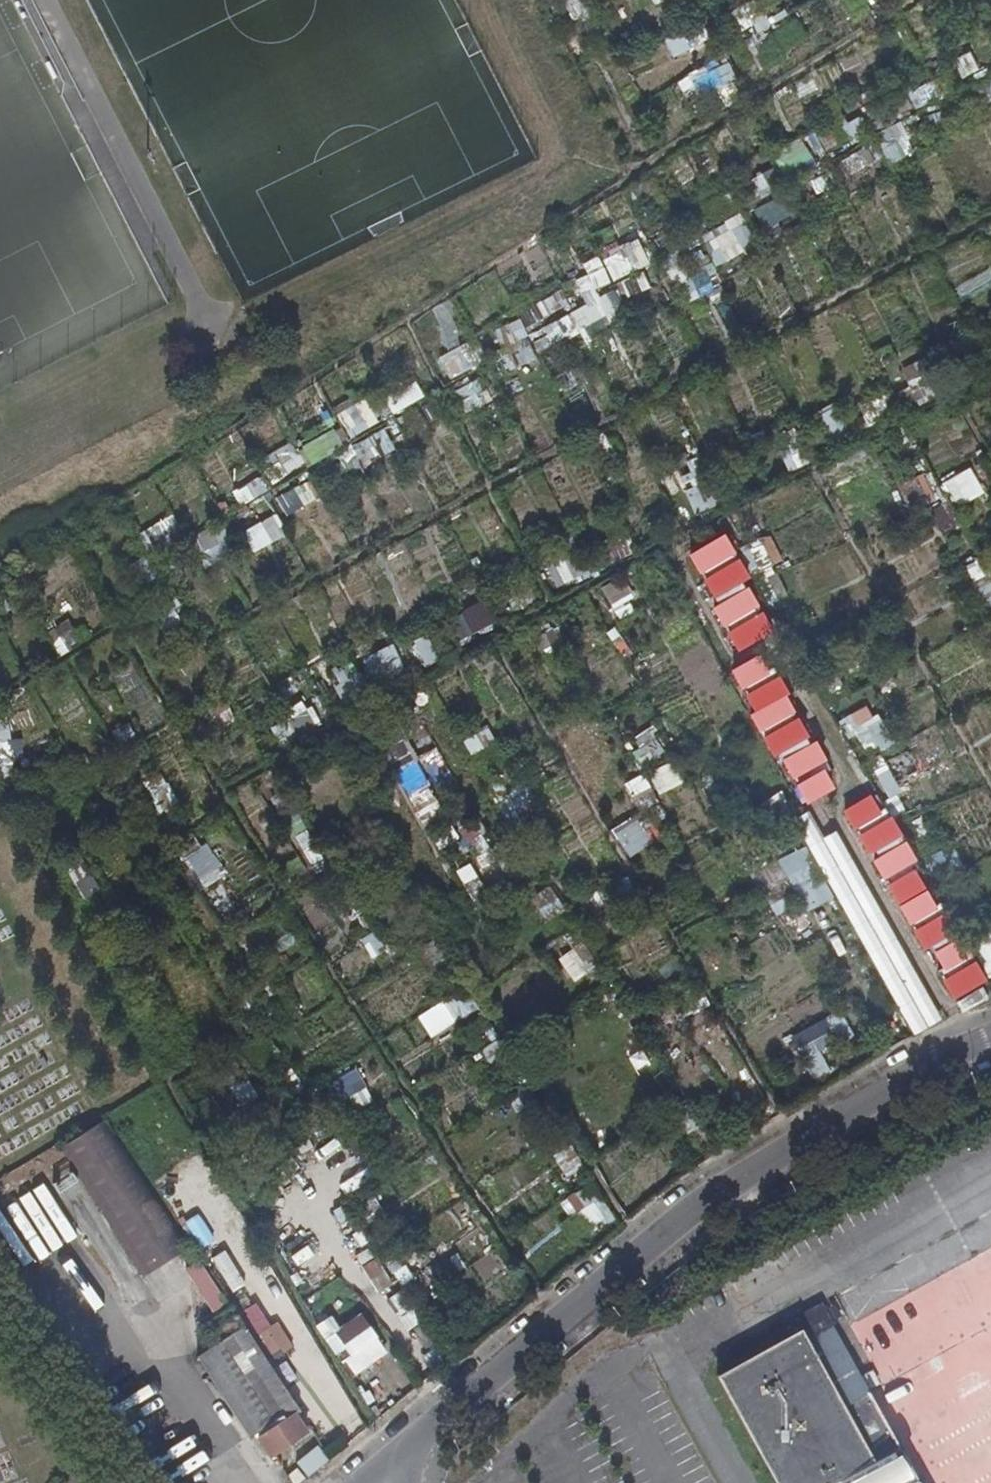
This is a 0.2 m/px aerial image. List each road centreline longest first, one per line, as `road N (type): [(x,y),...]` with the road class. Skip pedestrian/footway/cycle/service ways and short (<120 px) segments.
road 1 (residential): [(397,1474),(686,1204),(990,1035)]

